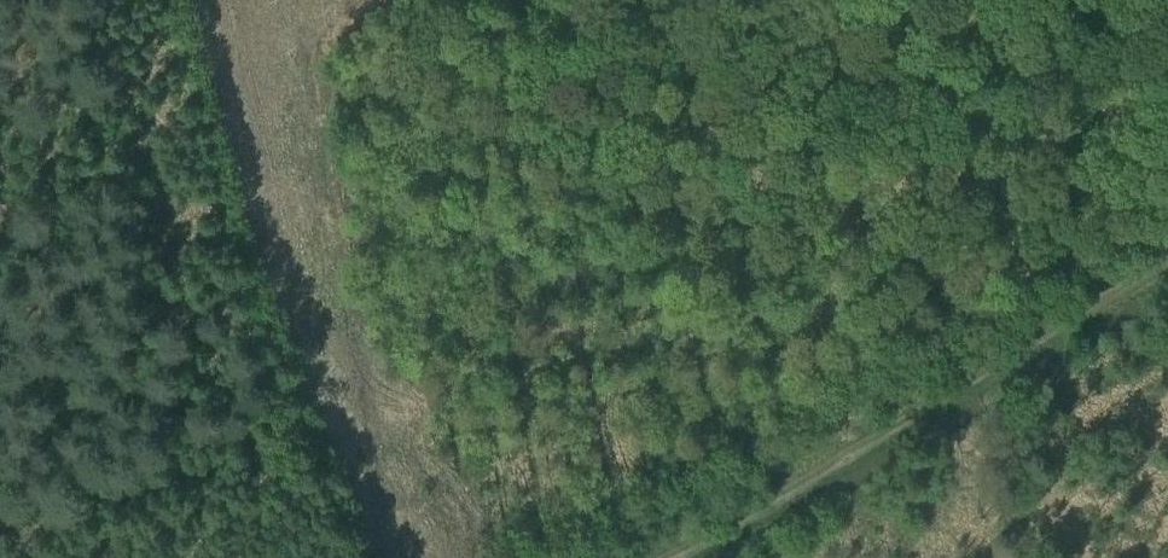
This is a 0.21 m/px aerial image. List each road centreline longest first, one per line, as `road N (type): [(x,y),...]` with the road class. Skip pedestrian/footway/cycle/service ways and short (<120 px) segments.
road 1 (track): [(189,0),(253,249),(377,557)]
road 2 (track): [(685,557),(1167,265)]

